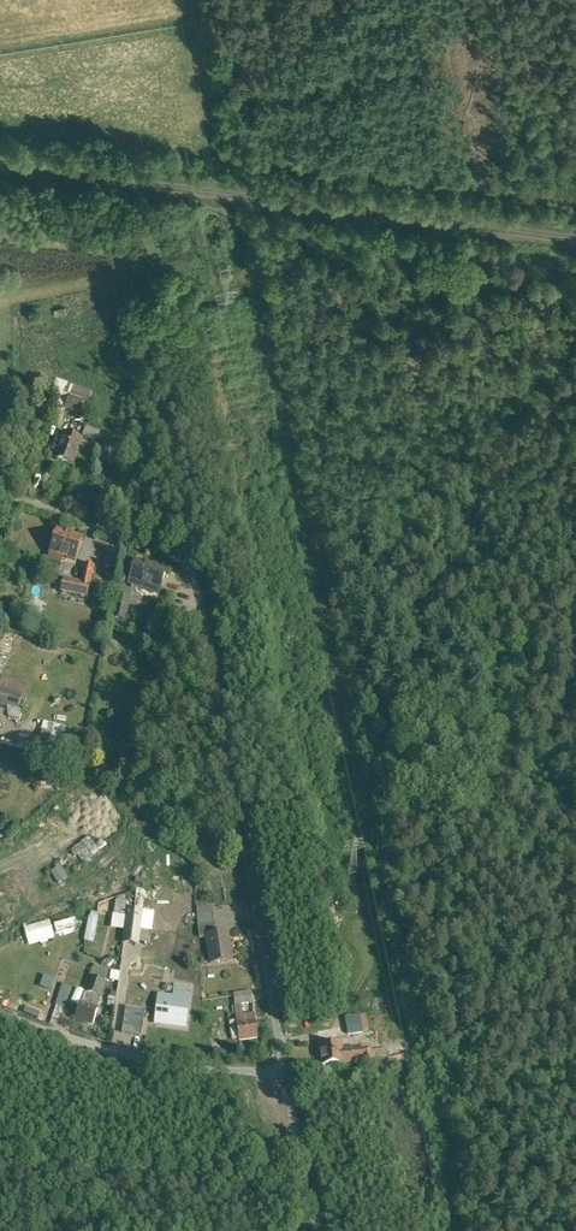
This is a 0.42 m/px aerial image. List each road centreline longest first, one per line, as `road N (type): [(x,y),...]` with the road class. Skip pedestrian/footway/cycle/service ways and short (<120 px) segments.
road 1 (residential): [(284,1065),(200,573),(174,550),(28,501),(10,504)]
road 2 (residential): [(0,1012),(168,1067),(284,1065)]
road 3 (residential): [(314,1230),(284,1065)]

